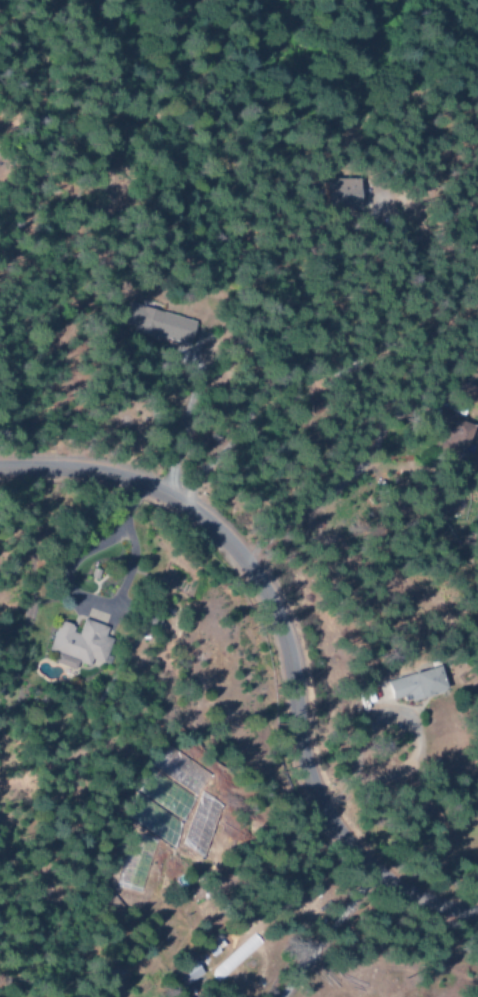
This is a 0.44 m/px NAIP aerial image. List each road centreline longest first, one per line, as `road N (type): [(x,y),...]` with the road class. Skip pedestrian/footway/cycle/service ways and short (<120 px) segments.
road 1 (residential): [(477,916),(398,890),(338,836),(303,775),(286,658),(268,604),(207,524),(179,503),(106,475),(0,468)]

